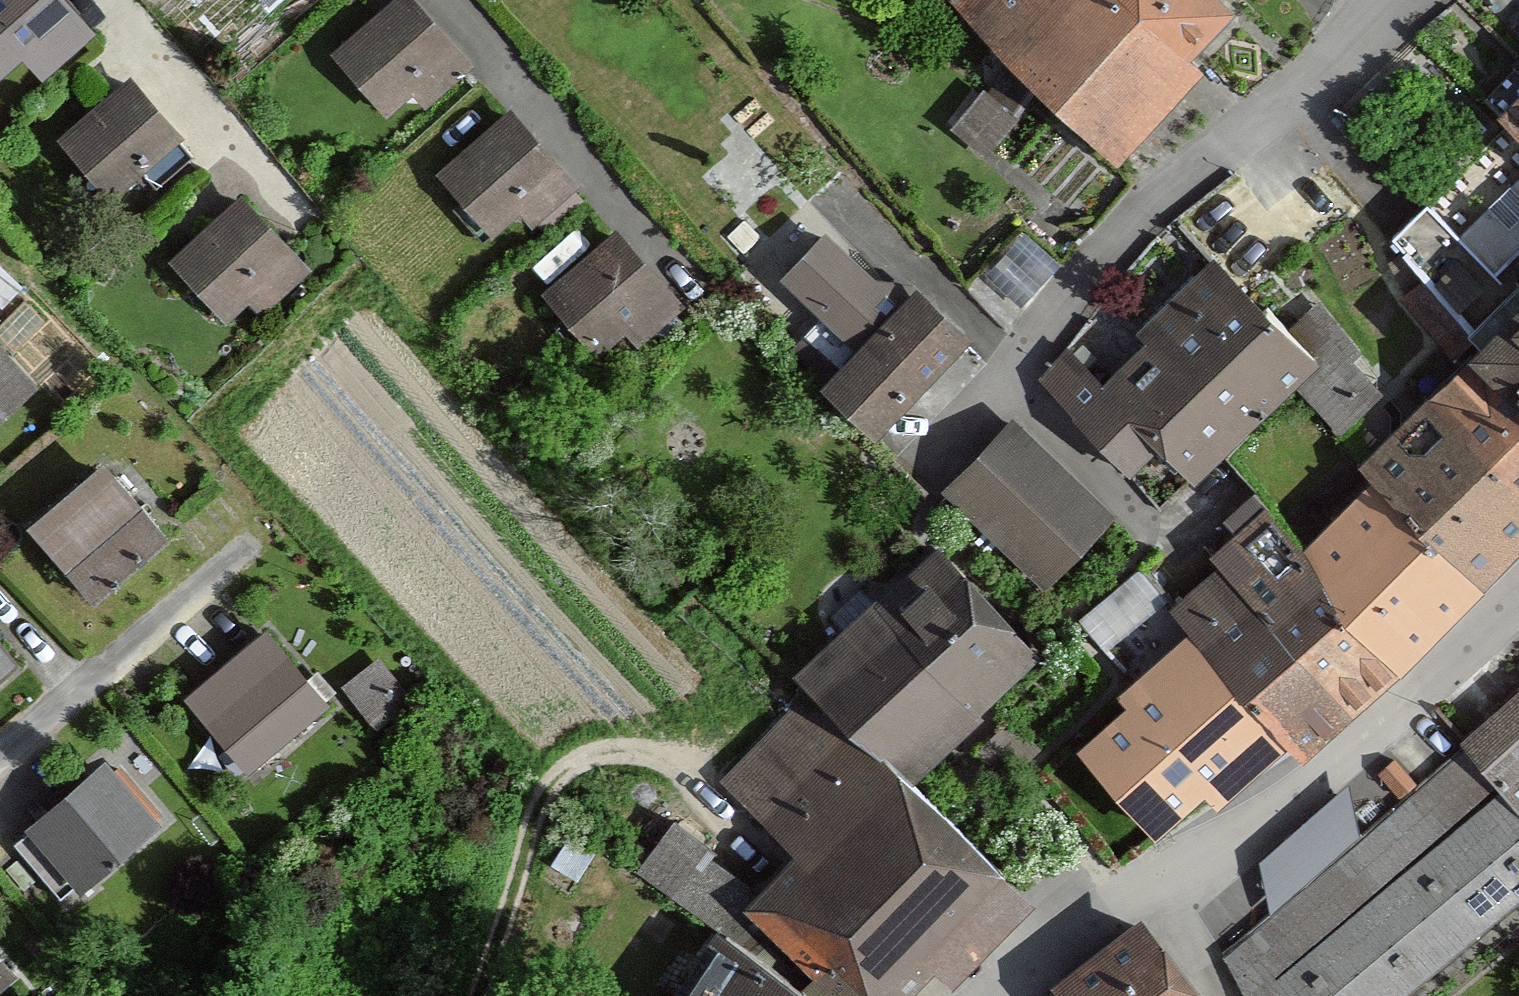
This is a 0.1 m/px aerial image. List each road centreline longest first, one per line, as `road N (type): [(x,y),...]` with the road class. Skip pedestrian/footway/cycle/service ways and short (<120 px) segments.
road 1 (residential): [(1385,0),(1192,166),(1010,372),(1010,404),(1144,547)]
road 2 (residential): [(1518,600),(1303,778),(1150,885)]
road 3 (track): [(468,995),(503,857),(528,794),(564,762),(609,752),(656,761),(728,839)]
road 4 (residential): [(1150,885),(1009,995)]
road 5 (residential): [(1150,885),(1220,995)]

